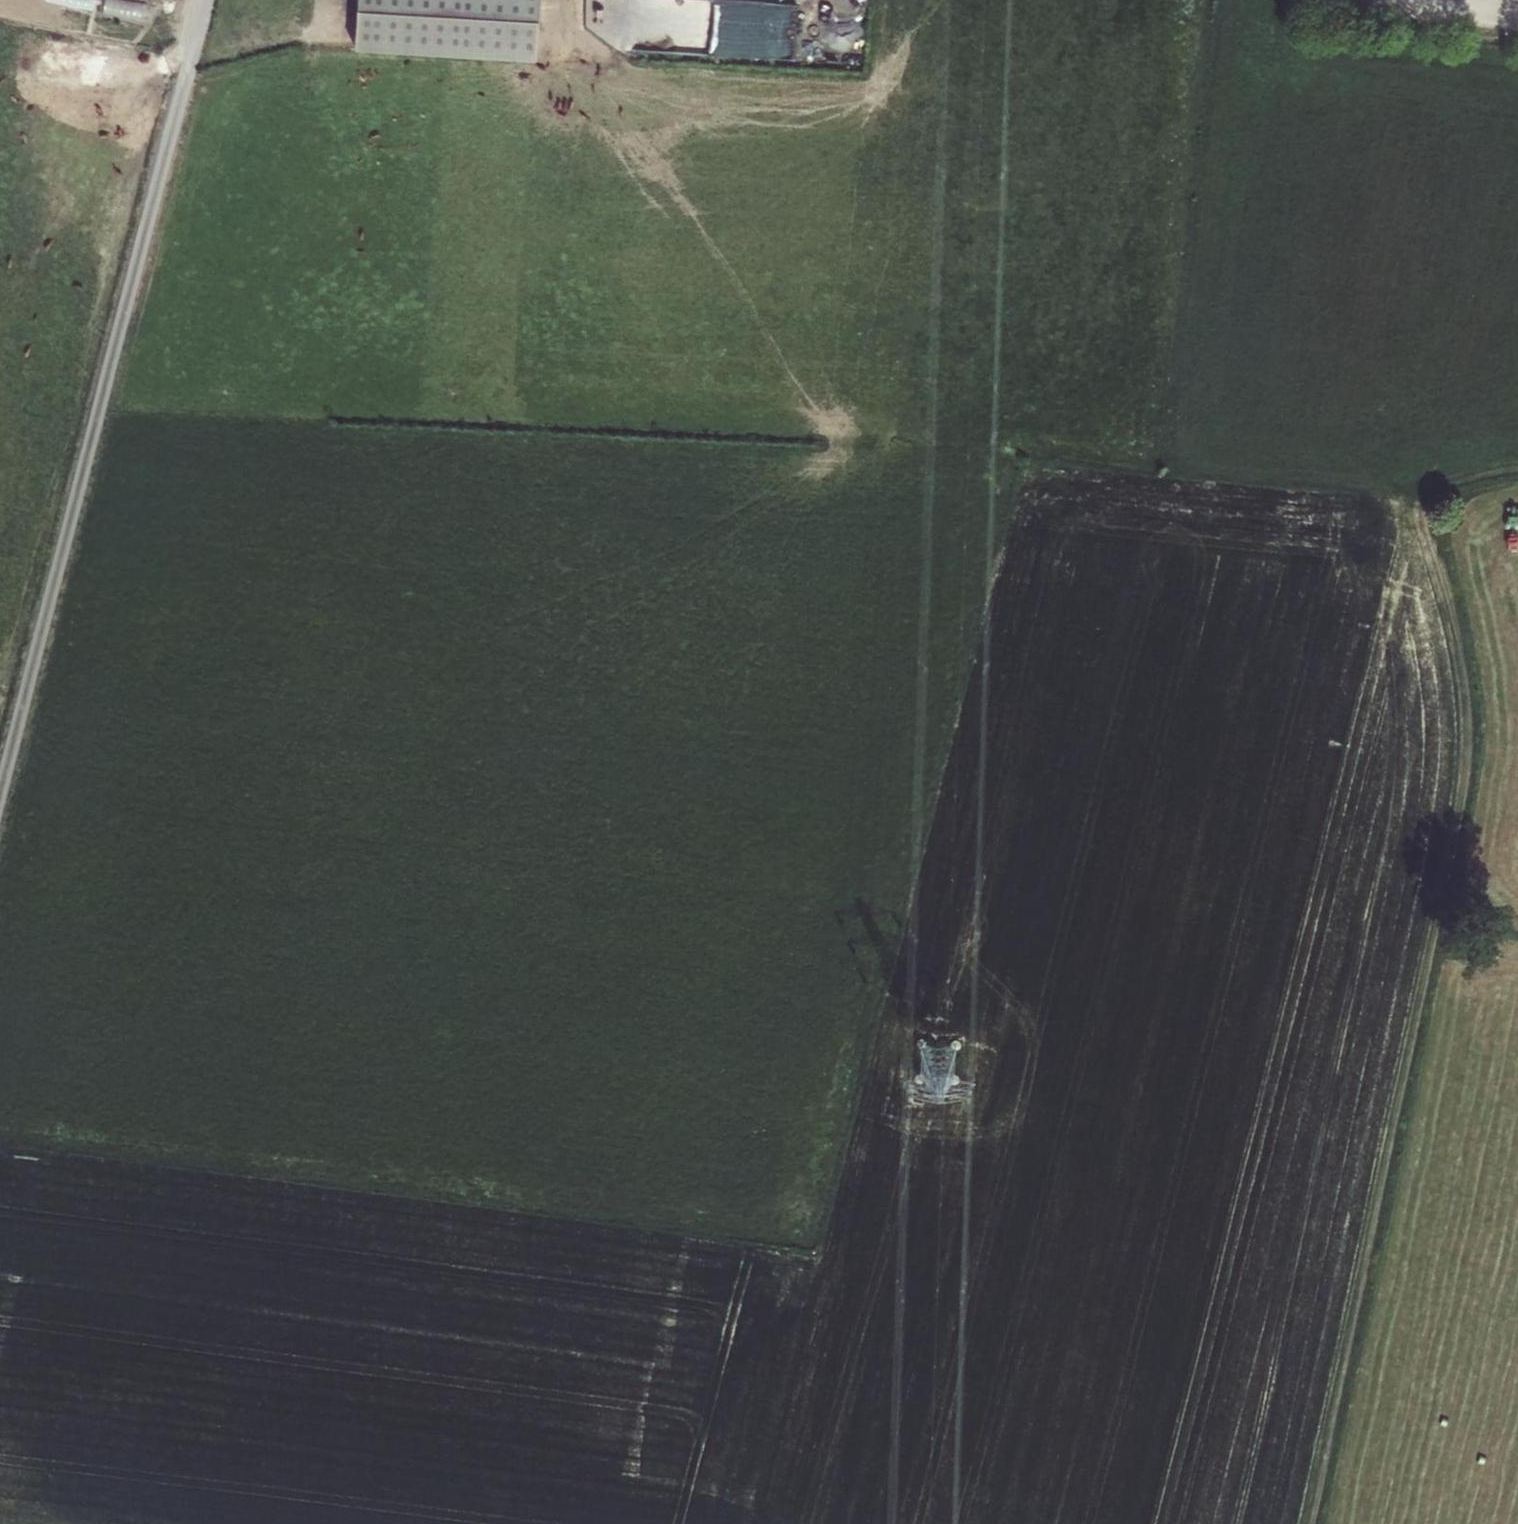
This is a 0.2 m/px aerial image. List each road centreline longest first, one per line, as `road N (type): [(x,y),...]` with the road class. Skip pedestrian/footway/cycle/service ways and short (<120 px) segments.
road 1 (track): [(1517,469),(1435,487),(1419,513),(1452,609),(1469,714),(1465,804),(1307,1523)]
road 2 (track): [(0,797),(205,0)]

